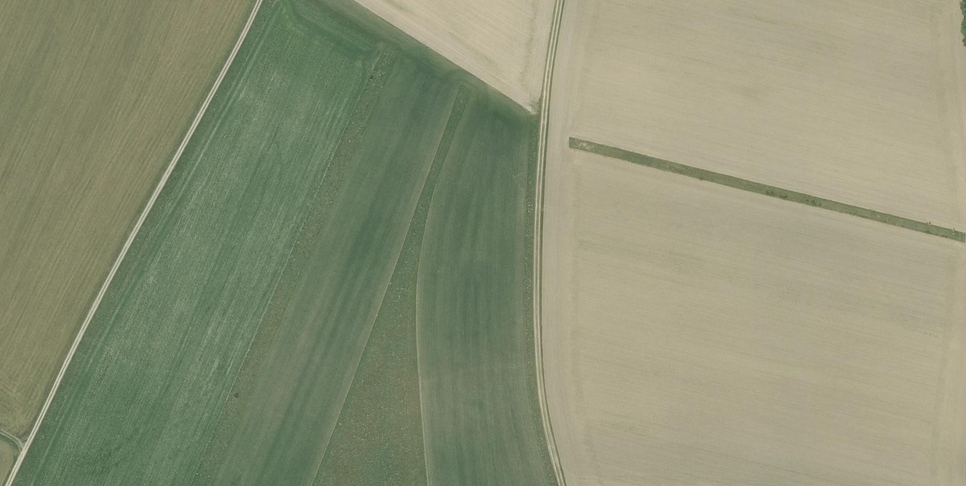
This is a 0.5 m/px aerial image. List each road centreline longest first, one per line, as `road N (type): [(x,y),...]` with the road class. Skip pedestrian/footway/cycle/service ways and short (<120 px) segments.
road 1 (track): [(261,0),(76,342),(9,485)]
road 2 (track): [(561,0),(536,294),(542,396),(559,485)]

